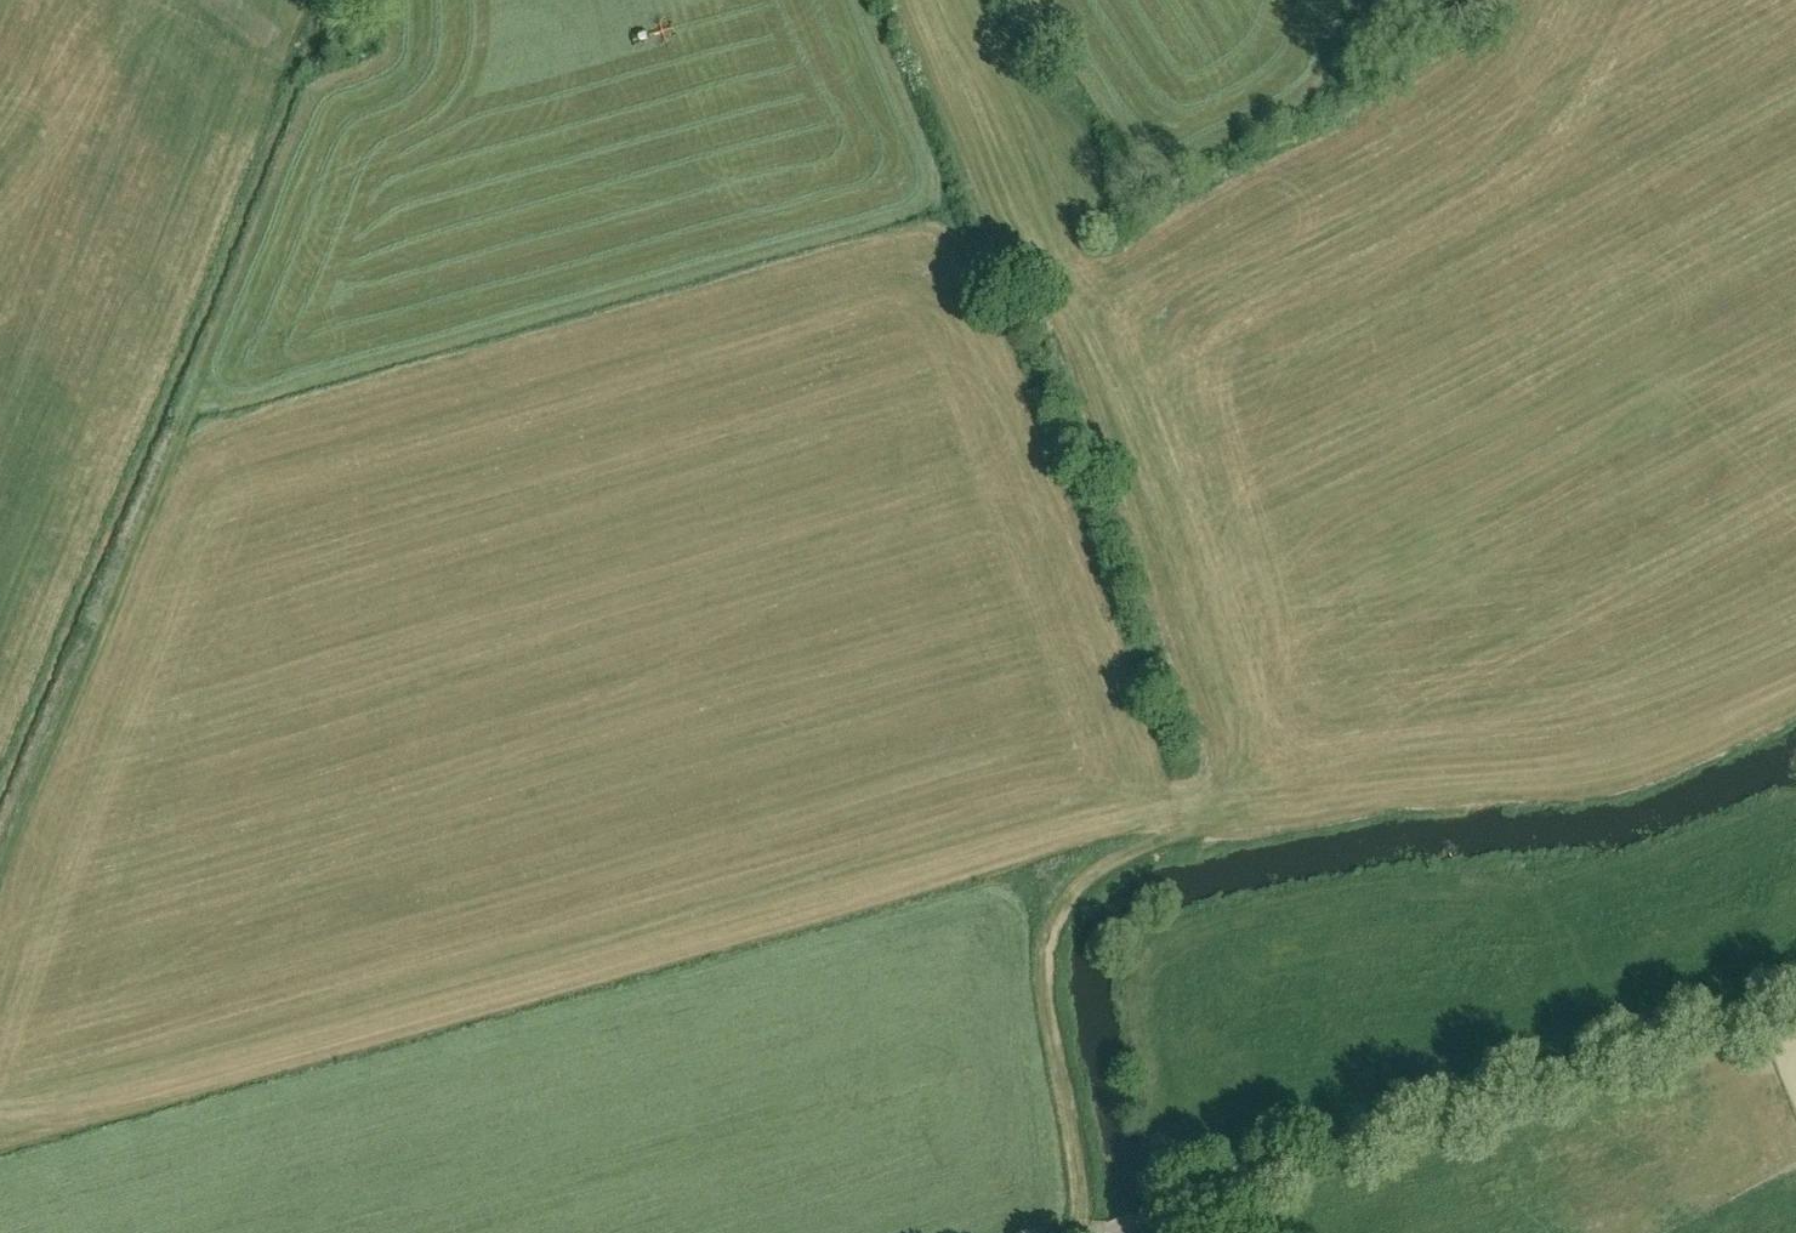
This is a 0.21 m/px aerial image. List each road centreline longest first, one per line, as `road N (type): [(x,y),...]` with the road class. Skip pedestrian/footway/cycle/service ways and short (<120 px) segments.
road 1 (unclassified): [(1060,1232),(1795,1019)]

